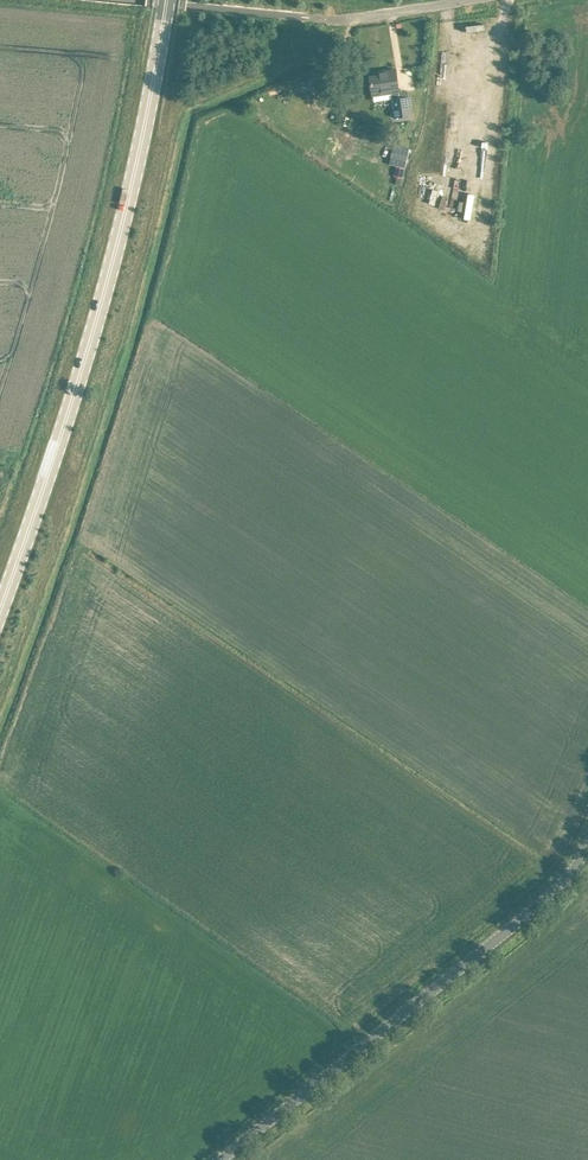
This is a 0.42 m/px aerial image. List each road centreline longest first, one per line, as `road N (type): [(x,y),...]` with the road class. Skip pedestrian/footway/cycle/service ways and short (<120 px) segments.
road 1 (primary): [(0,609),(114,259),(167,0)]
road 2 (unclassified): [(220,1159),(530,912),(587,845)]

